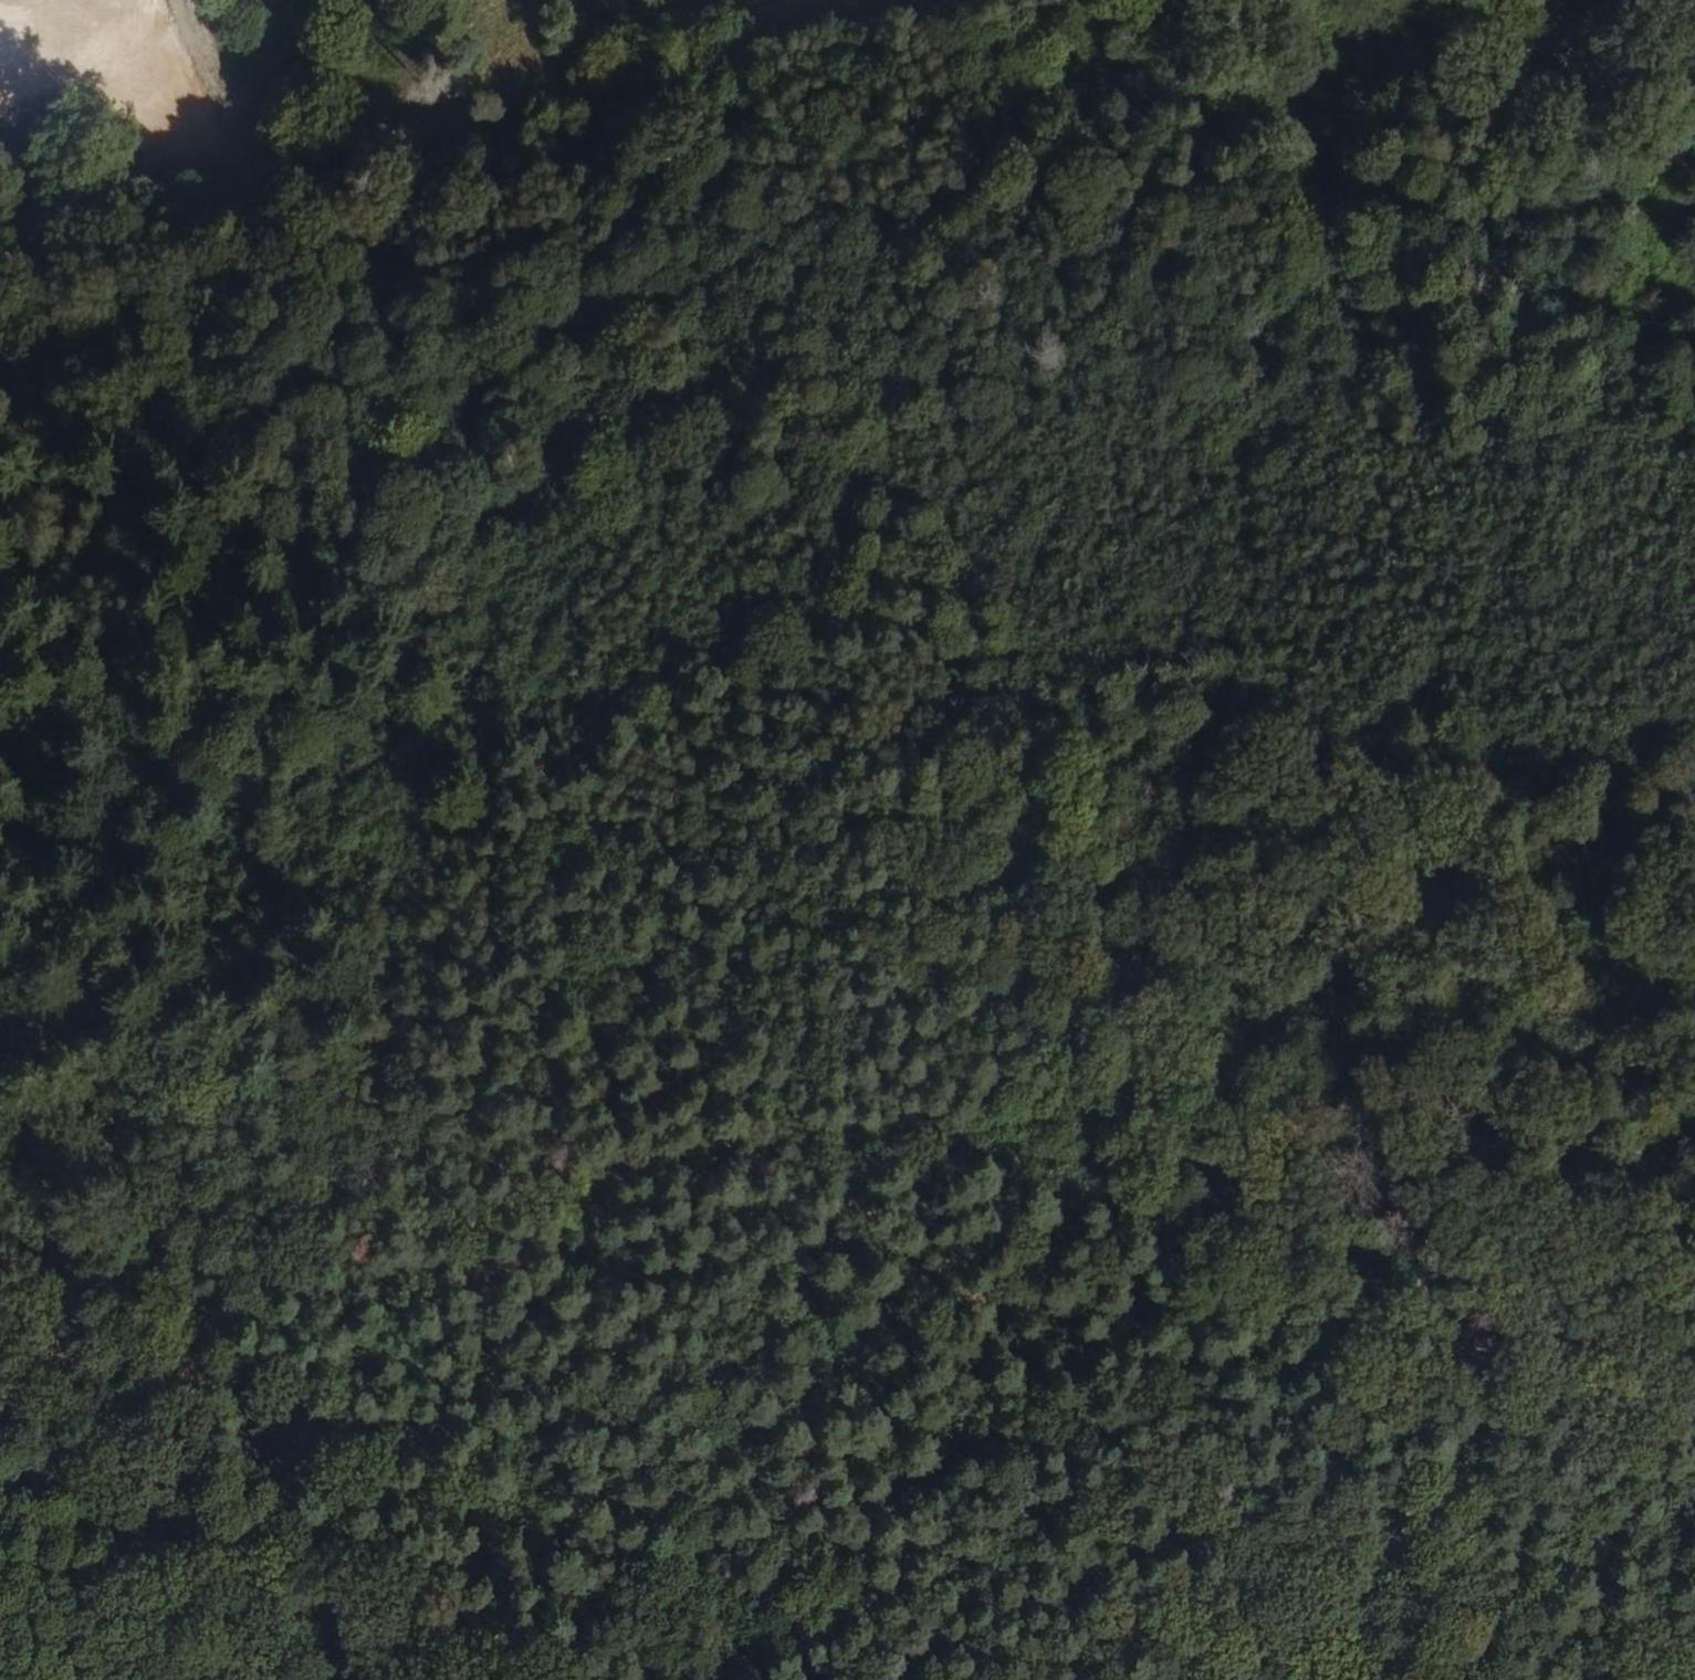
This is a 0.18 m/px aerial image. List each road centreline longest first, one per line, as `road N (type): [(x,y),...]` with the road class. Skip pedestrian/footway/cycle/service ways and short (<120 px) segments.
road 1 (track): [(0,1351),(524,1679)]

